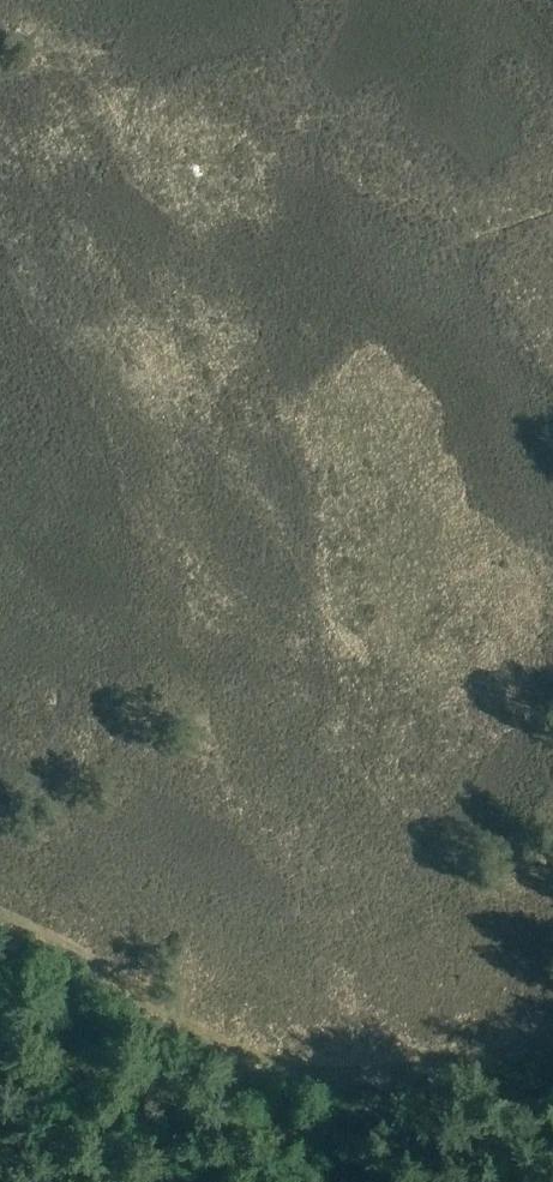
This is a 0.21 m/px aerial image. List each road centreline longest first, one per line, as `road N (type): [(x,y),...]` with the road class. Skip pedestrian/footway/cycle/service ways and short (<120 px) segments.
road 1 (track): [(0,913),(194,1030),(308,1073),(438,1067),(552,1037)]
road 2 (track): [(111,1181),(0,1052)]

